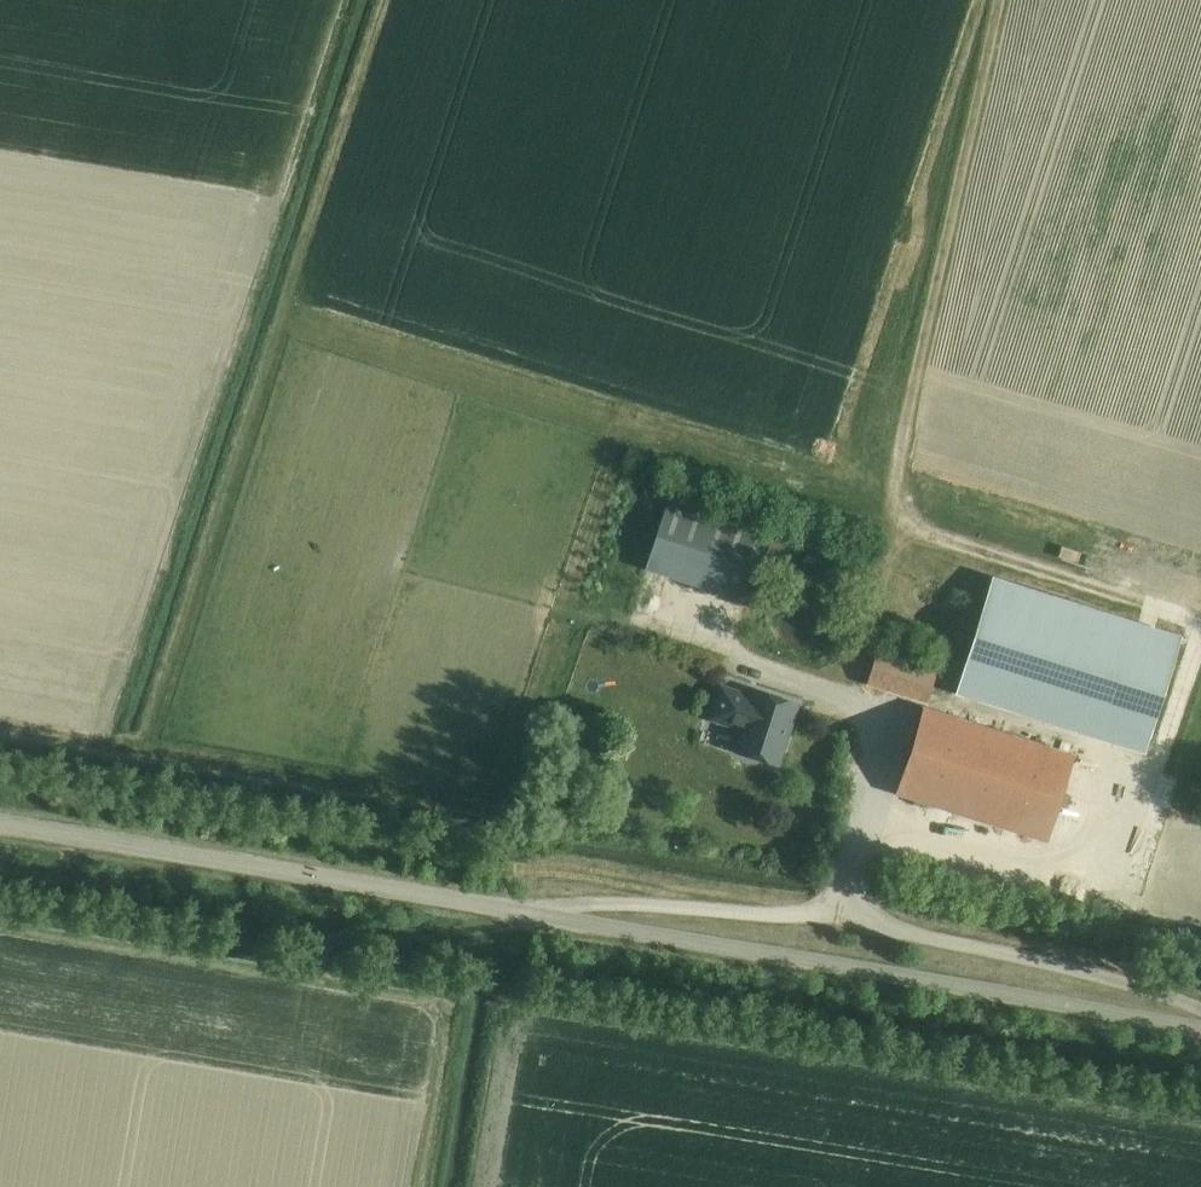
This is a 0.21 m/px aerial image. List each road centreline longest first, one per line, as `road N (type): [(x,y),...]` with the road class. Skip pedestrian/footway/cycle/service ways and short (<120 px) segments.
road 1 (unclassified): [(1200,1029),(0,824)]
road 2 (track): [(1003,0),(906,447),(896,526),(837,694)]

